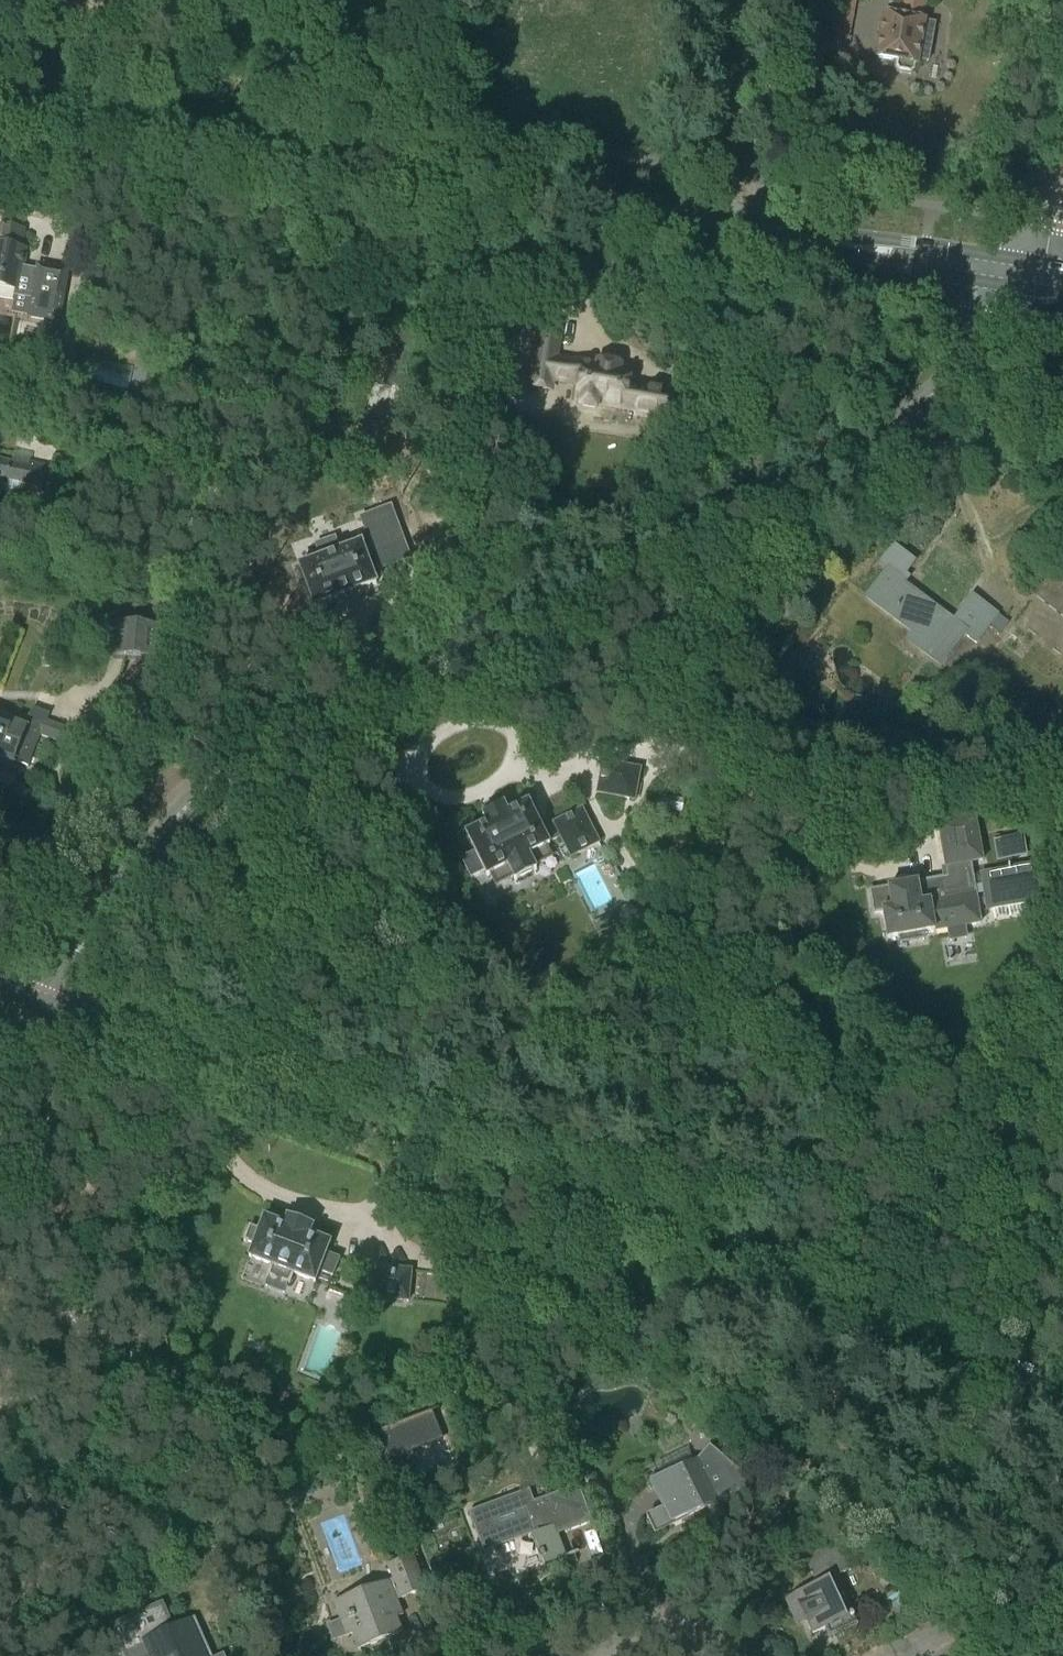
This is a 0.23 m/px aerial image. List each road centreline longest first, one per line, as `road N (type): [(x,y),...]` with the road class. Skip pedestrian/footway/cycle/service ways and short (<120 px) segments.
road 1 (tertiary): [(1022,277),(950,376),(903,415),(372,684),(245,758),(155,842),(45,1004)]
road 2 (tertiary): [(1062,1396),(45,1004)]
road 3 (secondary): [(730,228),(0,102)]
road 4 (secondary): [(1022,277),(730,228)]
road 5 (unclassified): [(730,228),(767,0)]
road 6 (residential): [(725,1655),(678,1627),(601,1655)]

